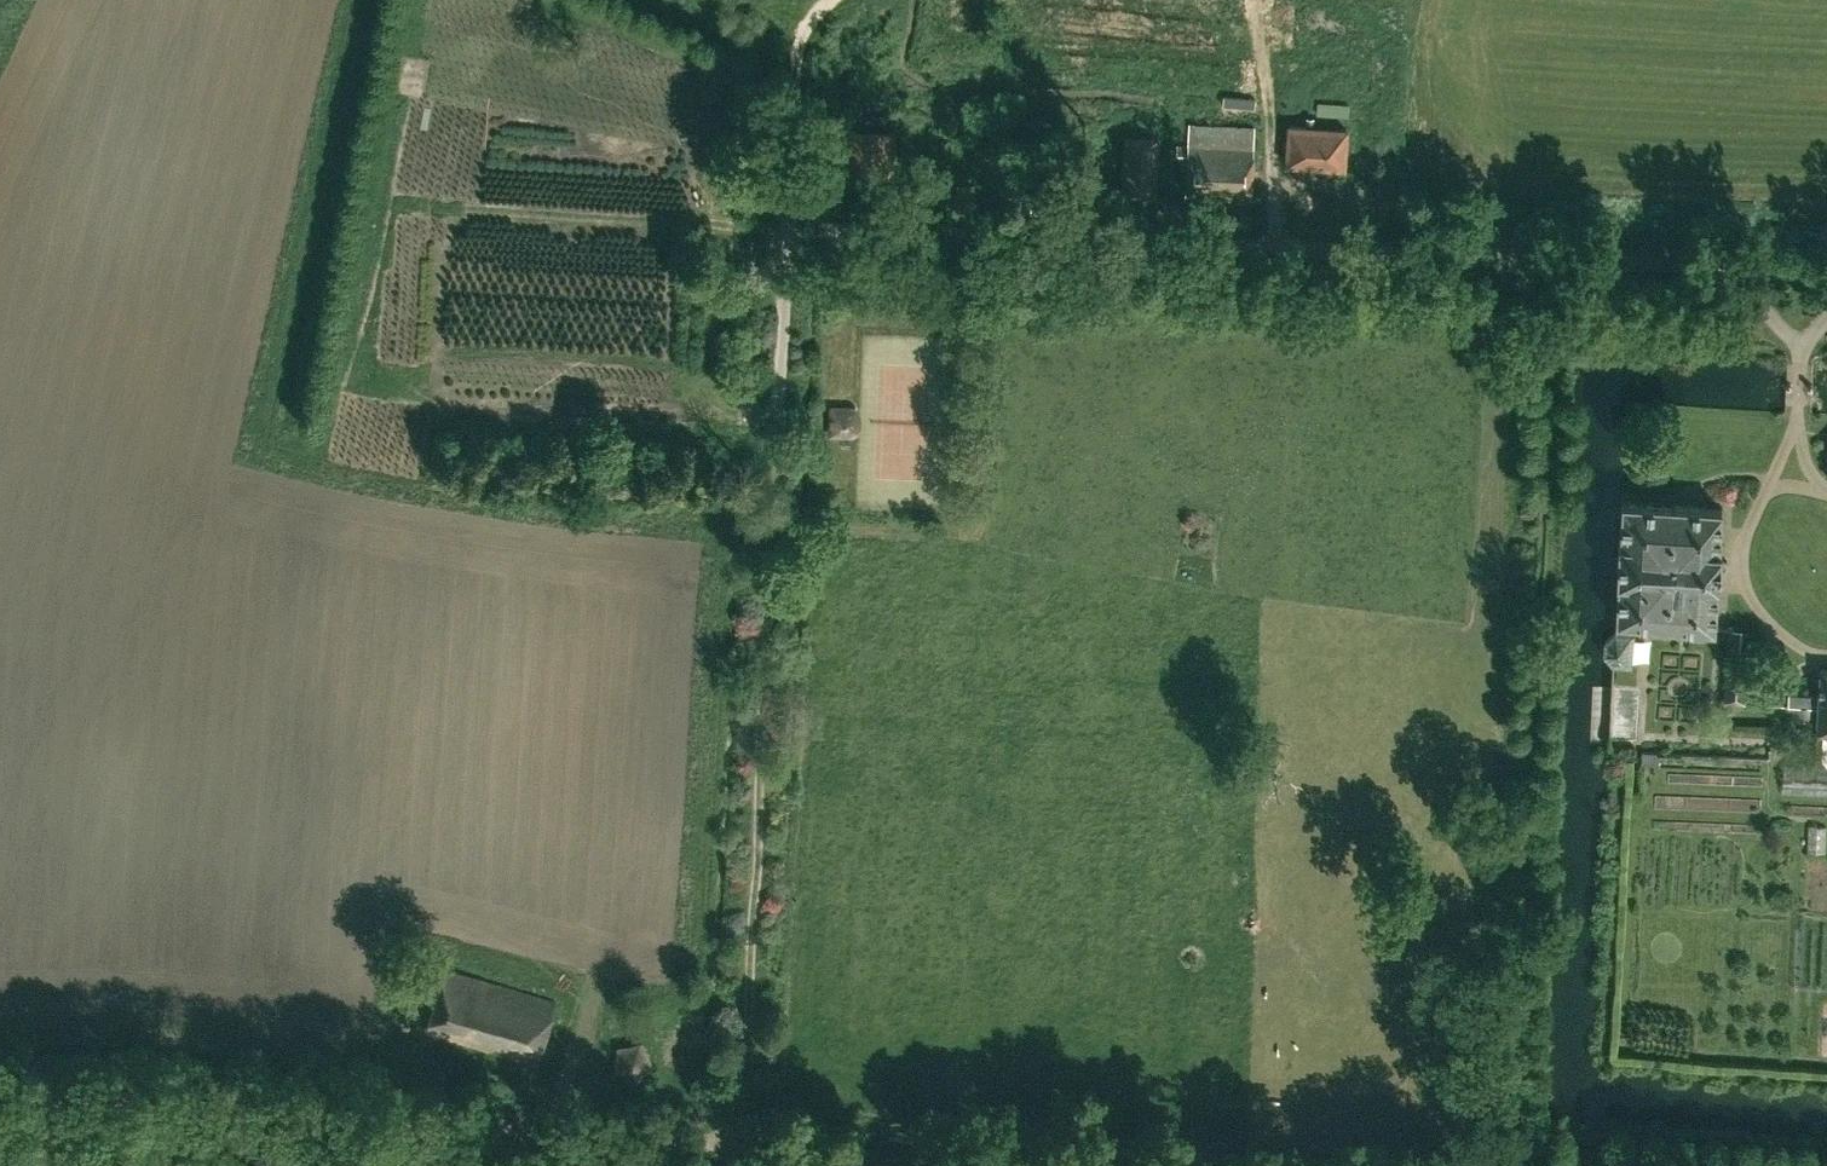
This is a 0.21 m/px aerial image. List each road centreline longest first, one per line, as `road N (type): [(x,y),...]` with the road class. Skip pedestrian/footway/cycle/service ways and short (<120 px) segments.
road 1 (track): [(978,1165),(0,1096)]
road 2 (track): [(780,237),(810,35)]

